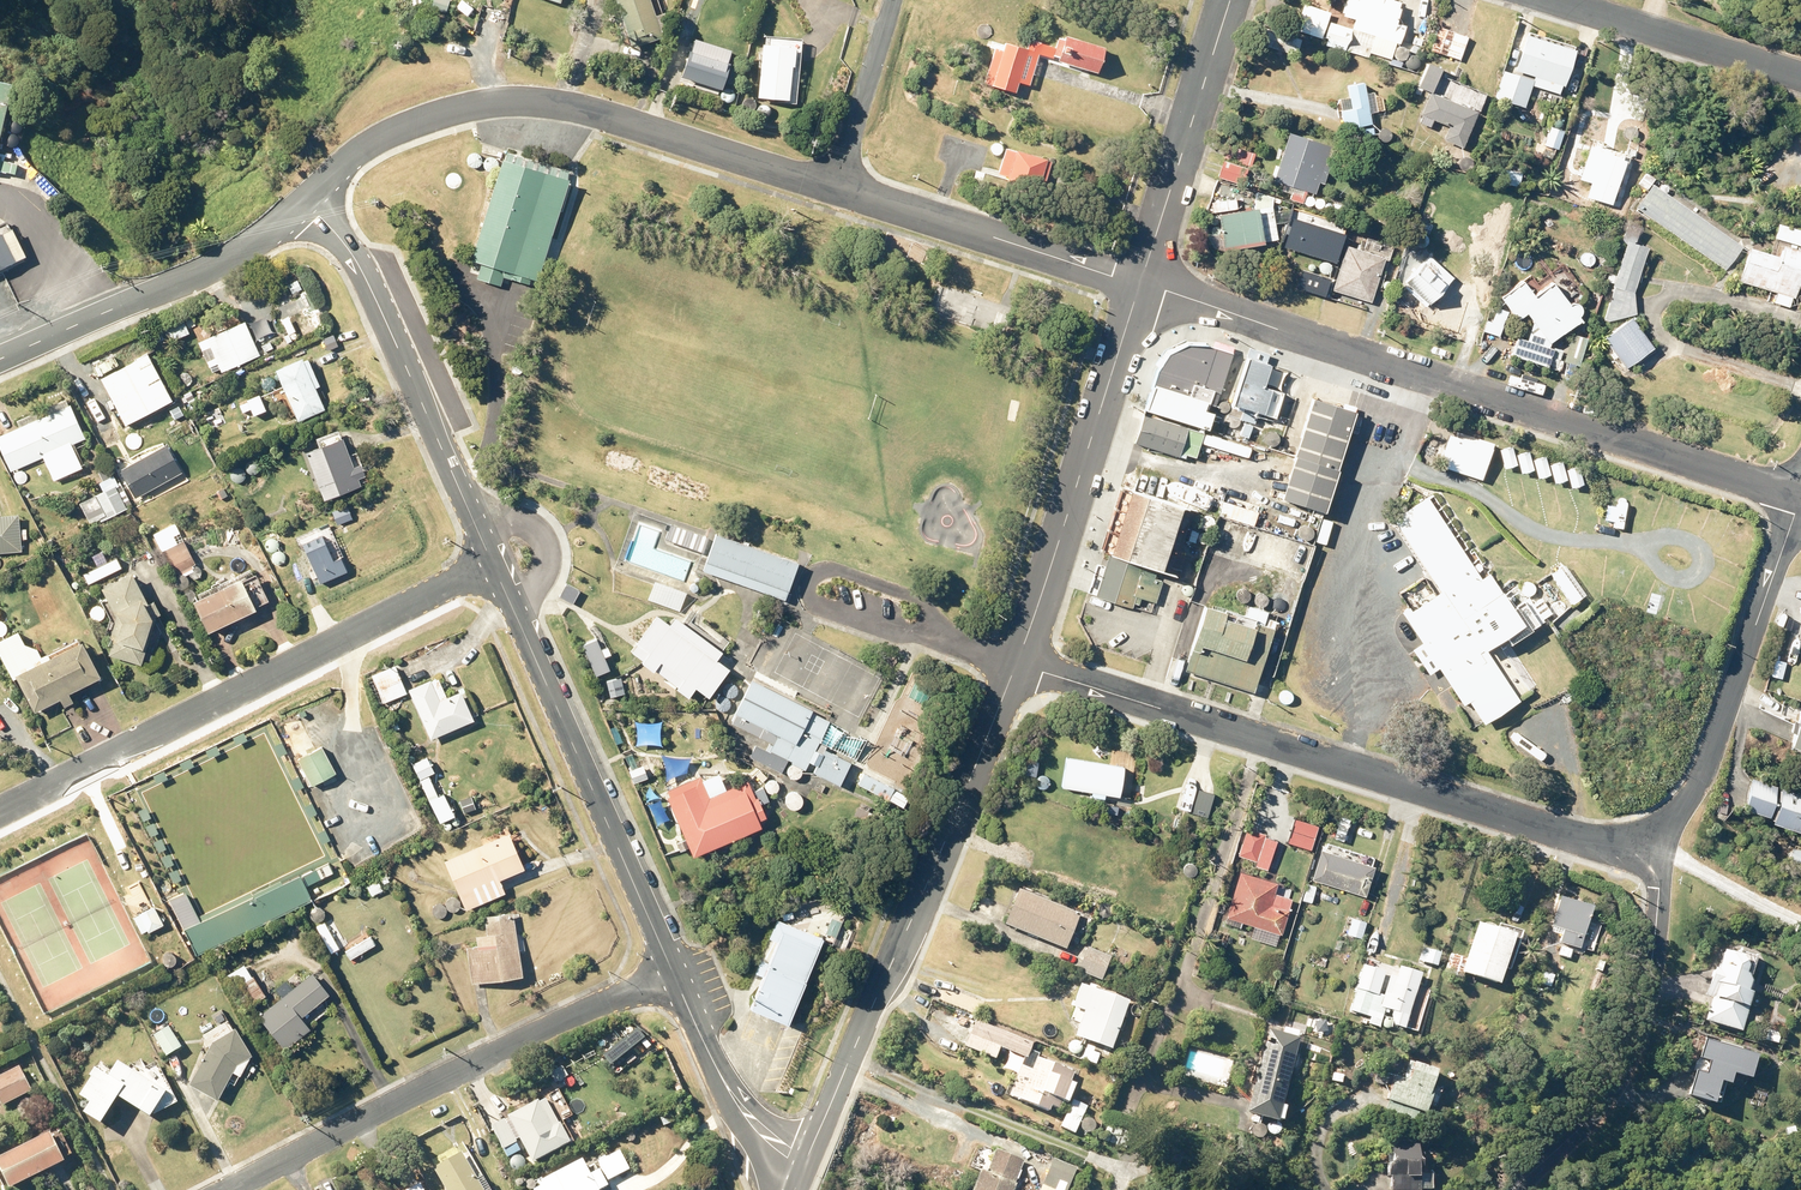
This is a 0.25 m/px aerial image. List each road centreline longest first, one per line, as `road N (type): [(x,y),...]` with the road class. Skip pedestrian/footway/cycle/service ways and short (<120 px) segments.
road 1 (residential): [(1800,496),(1140,284)]
road 2 (residential): [(1017,666),(1576,836),(1651,838)]
road 3 (secondary): [(303,202),(352,154),(392,131),(461,107),(538,99),(836,186)]
road 4 (residential): [(0,811),(492,563)]
road 5 (secondary): [(1017,666),(802,1173)]
road 6 (residential): [(223,1189),(672,966)]
road 7 (residential): [(672,966),(492,563)]
road 8 (residential): [(492,563),(367,278),(303,202)]
road 9 (secondary): [(1140,284),(1017,666)]
road 10 (residential): [(1511,1189),(1598,1109),(1617,1079),(1652,962),(1651,838)]
road 11 (residential): [(1651,838),(1686,807),(1700,780),(1800,499)]
road 12 (secondary): [(0,358),(247,248),(303,202)]
road 13 (secondary): [(836,186),(1140,284)]
road 14 (residential): [(1230,0),(1140,284)]
road 15 (residential): [(1800,77),(1556,0)]
road 16 (residential): [(802,1173),(782,1164),(749,1127),(672,966)]
road 17 (residential): [(836,186),(889,0)]

